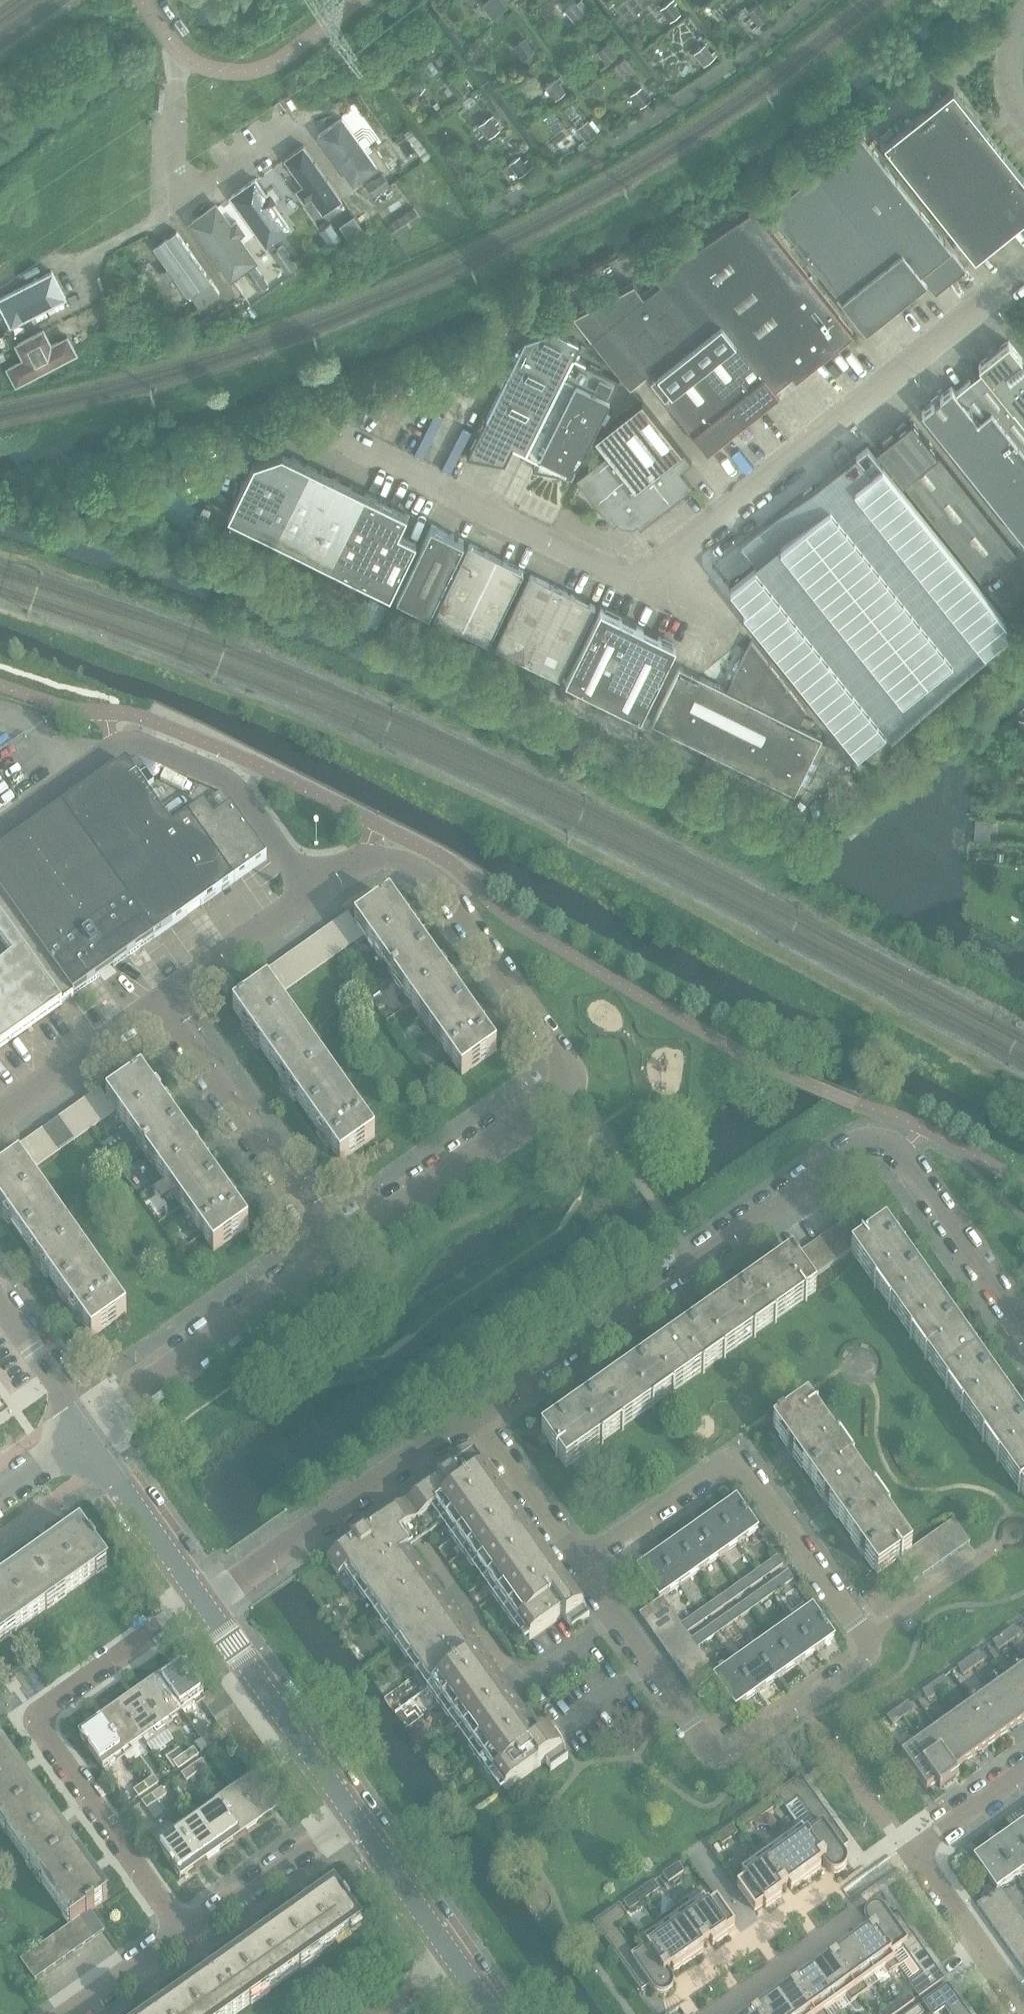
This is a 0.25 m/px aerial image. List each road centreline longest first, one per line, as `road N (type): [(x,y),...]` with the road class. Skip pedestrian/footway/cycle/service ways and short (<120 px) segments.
road 1 (residential): [(578,1566),(719,1469),(737,1466),(867,1640),(867,1659),(721,1760),(679,1709)]
road 2 (residential): [(332,1250),(565,1086),(556,1047),(443,888),(426,873),(384,858),(348,868)]
road 3 (unclassified): [(1023,271),(633,583)]
road 4 (residential): [(472,1415),(857,1144),(885,1145)]
road 5 (residential): [(183,1933),(31,1717),(206,1605)]
road 6 (residential): [(0,833),(133,743),(225,778),(314,891)]
road 7 (residential): [(78,1454),(120,1403),(332,1250)]
road 8 (residential): [(206,1605),(472,1415)]
road 9 (residential): [(332,1250),(158,1002)]
road 10 (residential): [(206,1605),(354,1817)]
road 11 (residential): [(1023,1331),(900,1152),(885,1145)]
road 12 (residential): [(183,1933),(354,1817)]
road 13 (residential): [(78,1454),(110,1472),(206,1605)]
road 14 (residential): [(0,1114),(158,1002)]
road 15 (residential): [(1023,2010),(913,1851)]
road 16 (residential): [(158,1002),(314,891)]
road 17 (residential): [(578,1566),(472,1415)]
road 18 (residential): [(354,1817),(456,1960)]
road 19 (residential): [(78,1454),(65,1403),(0,1309)]
road 20 (residential): [(177,50),(171,211)]
road 21 (residential): [(171,211),(297,121)]
road 22 (residential): [(71,2013),(183,1933)]
road 23 (residential): [(1023,1771),(913,1851)]
road 24 (residential): [(64,272),(171,211)]

